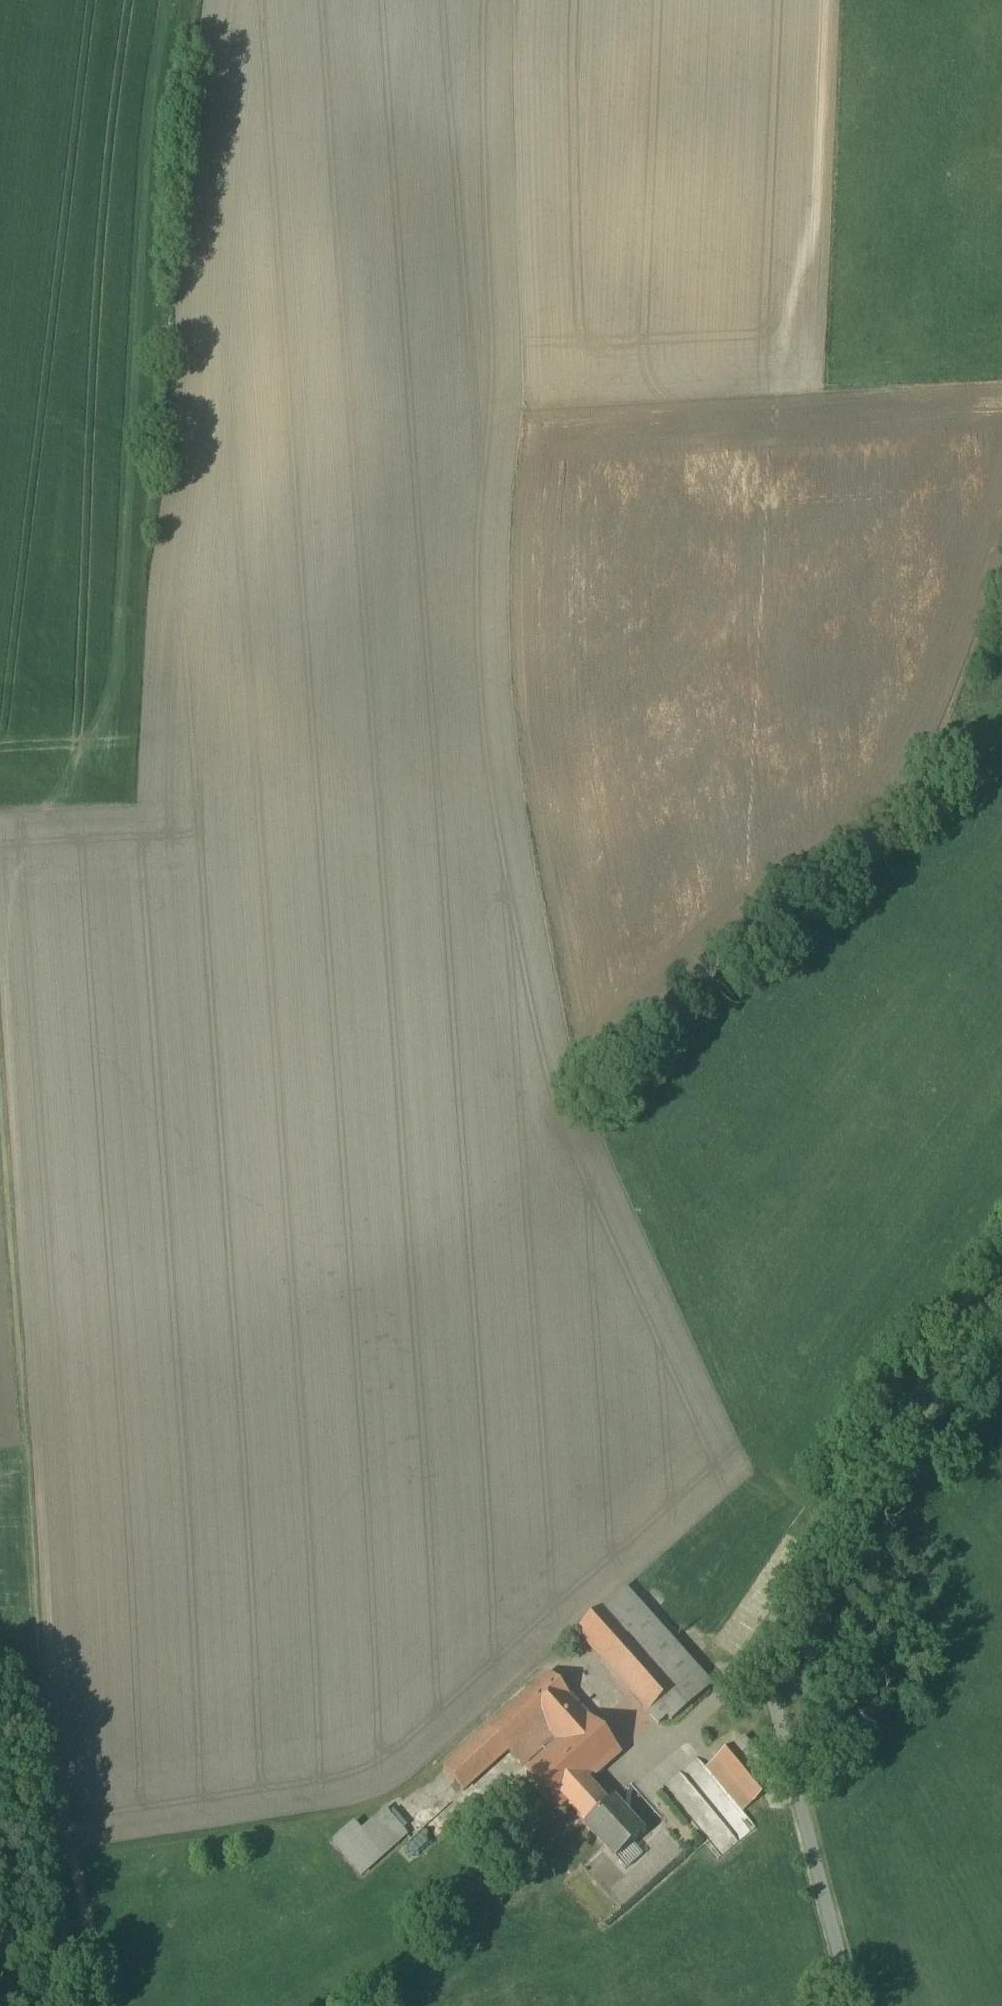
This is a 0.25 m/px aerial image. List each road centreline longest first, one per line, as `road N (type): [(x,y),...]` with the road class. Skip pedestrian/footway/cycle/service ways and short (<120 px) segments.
road 1 (unclassified): [(864,2005),(769,1636),(849,1498),(1001,1291)]

